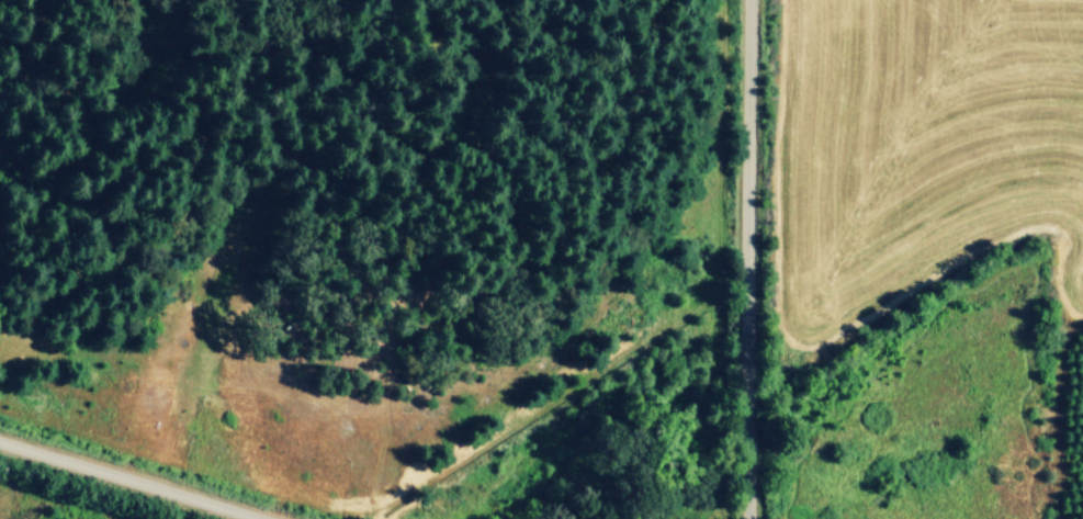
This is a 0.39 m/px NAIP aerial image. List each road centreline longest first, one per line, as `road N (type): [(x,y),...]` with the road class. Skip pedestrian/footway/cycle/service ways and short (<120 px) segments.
road 1 (residential): [(746,0),(747,518)]
road 2 (track): [(247,518),(0,443)]

